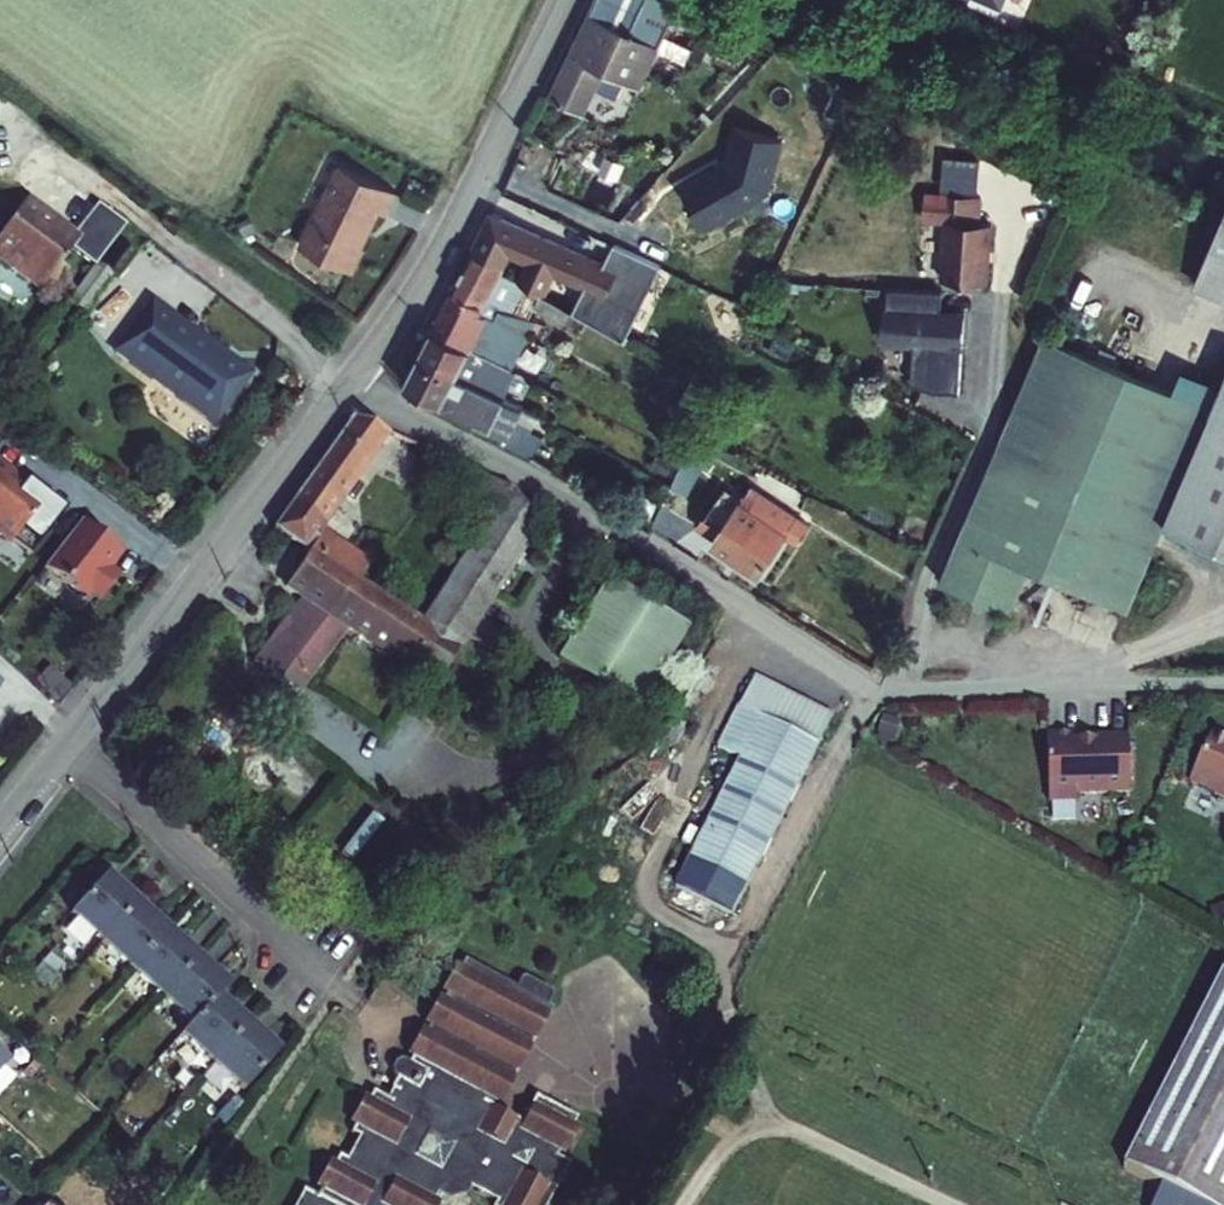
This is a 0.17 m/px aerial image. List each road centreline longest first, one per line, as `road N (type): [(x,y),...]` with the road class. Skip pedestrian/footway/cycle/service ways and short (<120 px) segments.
road 1 (residential): [(348,386),(605,525),(875,689),(1223,688)]
road 2 (residential): [(348,386),(63,745)]
road 3 (residential): [(563,0),(434,262),(348,386)]
road 4 (track): [(1174,0),(1002,373)]
road 5 (residential): [(63,745),(196,857),(323,1001)]

